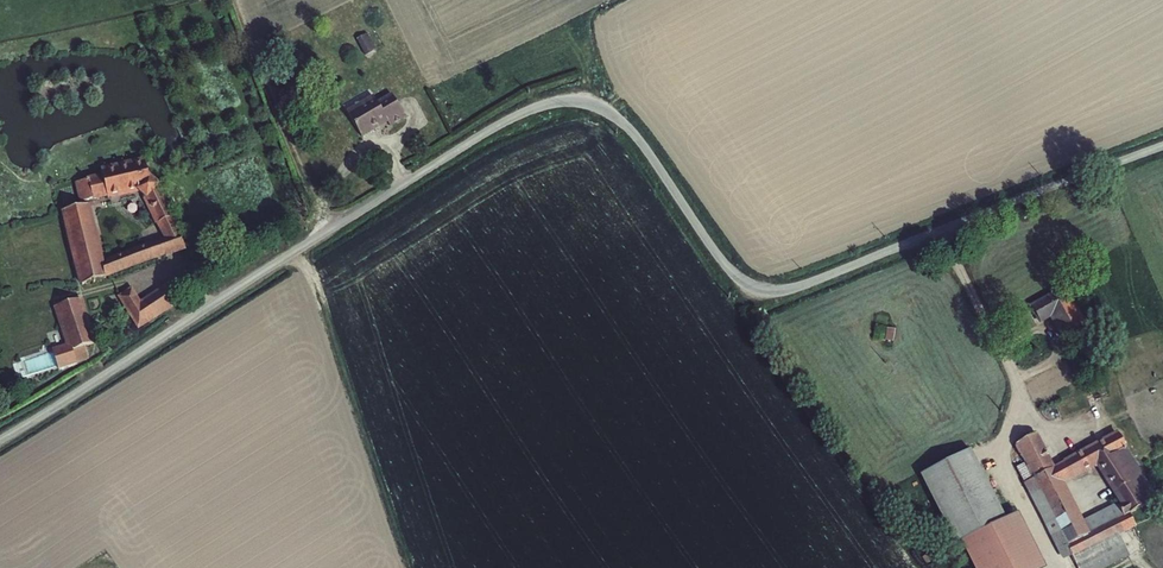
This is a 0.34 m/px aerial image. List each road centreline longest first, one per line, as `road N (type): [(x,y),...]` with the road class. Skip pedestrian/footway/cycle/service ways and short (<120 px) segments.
road 1 (unclassified): [(0,439),(479,135),(551,102),(587,102),(622,120),(730,268),(773,289),(1162,144)]
road 2 (track): [(232,0),(329,229)]

